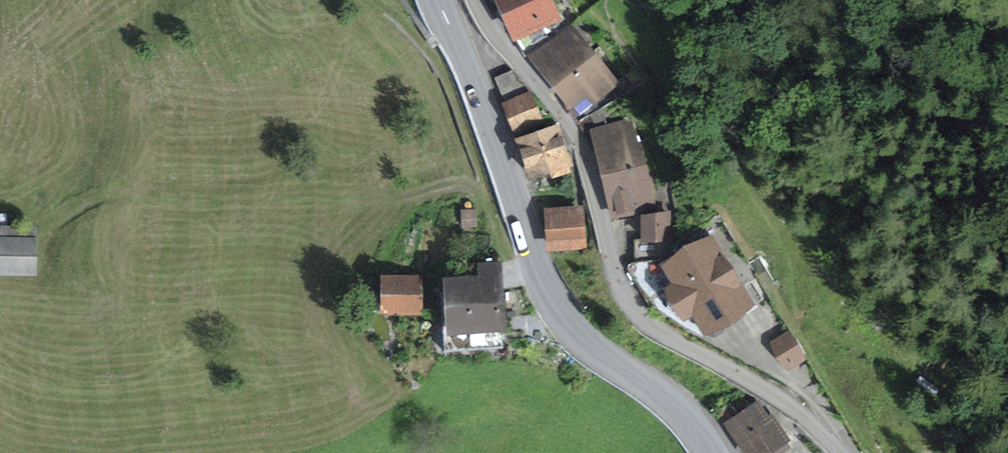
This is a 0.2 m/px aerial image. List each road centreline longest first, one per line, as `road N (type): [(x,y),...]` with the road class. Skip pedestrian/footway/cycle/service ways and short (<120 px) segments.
road 1 (residential): [(475,0),(587,148),(625,298),(667,336),(781,397),(844,452)]
road 2 (tertiary): [(440,0),(556,305),(687,418),(712,452)]

